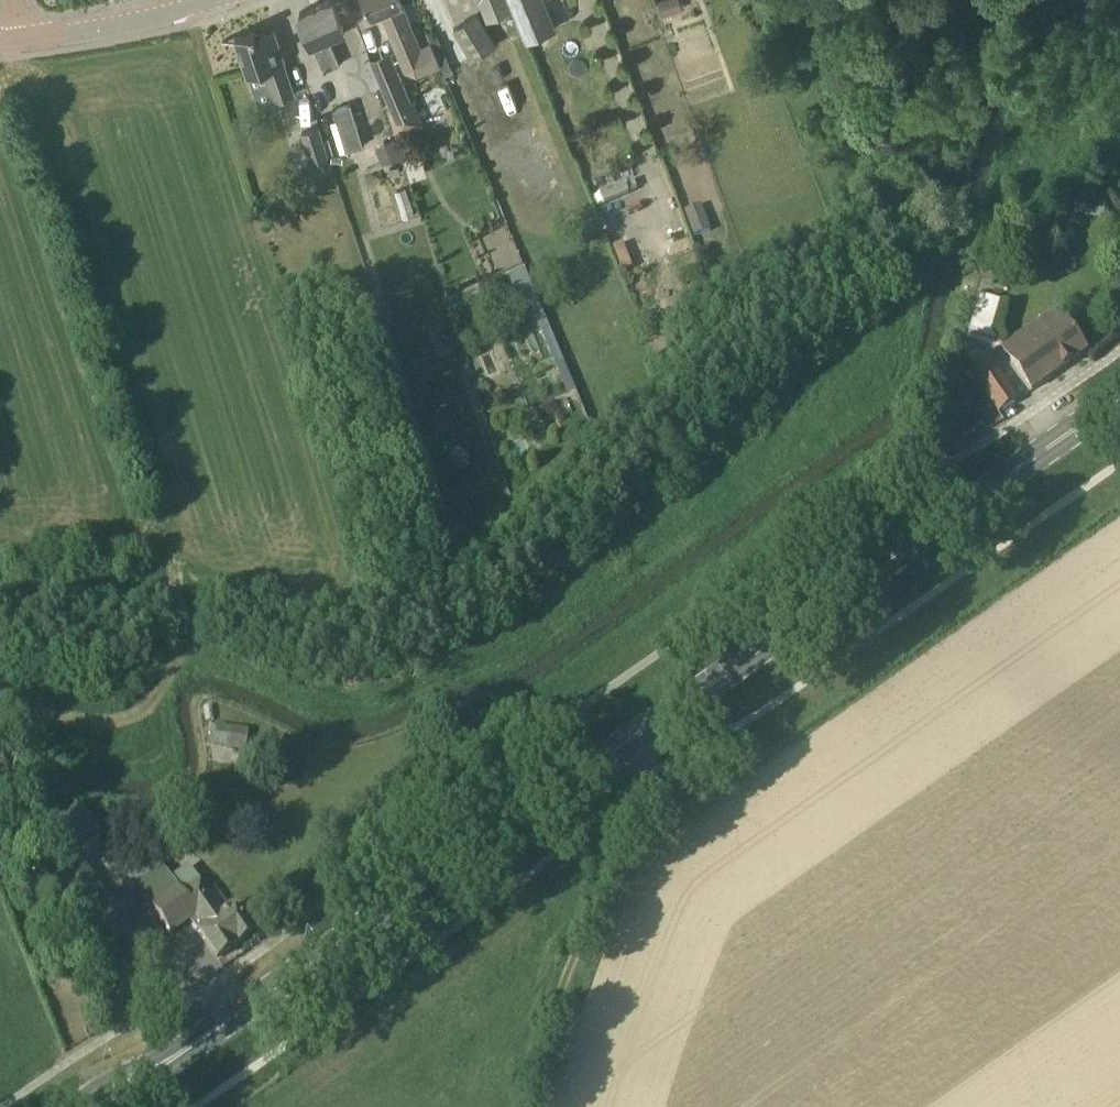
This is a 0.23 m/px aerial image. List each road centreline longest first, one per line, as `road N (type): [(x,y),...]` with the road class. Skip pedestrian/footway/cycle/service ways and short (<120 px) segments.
road 1 (primary): [(171,1059),(1119,403)]
road 2 (track): [(638,783),(523,1106)]
road 3 (tertiary): [(26,41),(220,0)]

